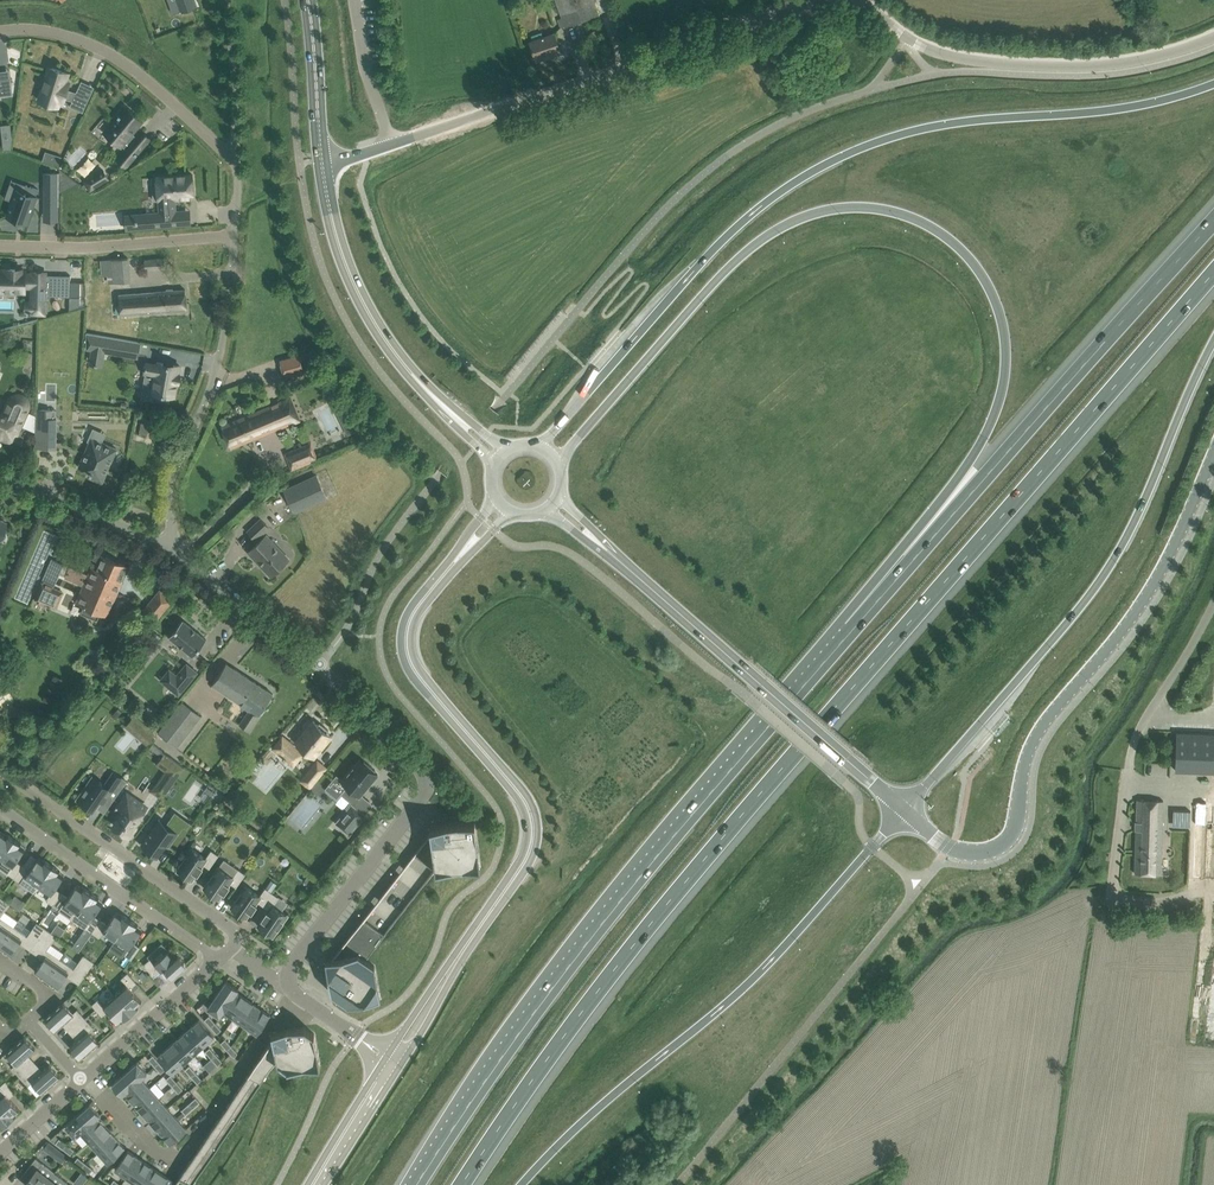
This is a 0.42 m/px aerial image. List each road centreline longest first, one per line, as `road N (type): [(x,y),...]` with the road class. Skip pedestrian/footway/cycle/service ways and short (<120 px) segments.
road 1 (motorway): [(462,1184),(651,924),(1213,272)]
road 2 (motorway): [(560,464),(724,275),(768,237),(803,218),(865,208),(943,234),(978,272),(1001,322),(1005,381),(997,410),(977,450),(828,657)]
road 3 (unclassified): [(321,160),(840,1),(867,9),(927,49),(1002,64),(1118,64),(1213,36)]
road 4 (motorway): [(1213,88),(1122,110),(942,125),(816,171),(738,230),(538,446)]
road 5 (motorway): [(828,657),(621,900),(416,1184)]
road 6 (residential): [(288,977),(296,955),(423,798),(425,782),(317,668),(174,552)]
road 7 (motorway): [(1213,221),(828,657)]
road 8 (unclassified): [(904,809),(961,853),(990,853),(1010,839),(1043,724),(1142,605),(1213,453)]
road 9 (motorway): [(904,809),(1104,574),(1213,341)]
road 10 (motorway): [(522,1184),(583,1122),(767,965),(904,809)]
road 11 (secondary): [(456,959),(520,869),(533,836),(525,801),(410,661),(409,627),(450,567)]
road 12 (secondary): [(904,809),(621,563)]
road 13 (residential): [(174,552),(168,476),(215,383),(228,330),(232,235)]
road 14 (secondary): [(456,418),(394,352),(363,302),(338,245),(321,160)]
road 15 (residential): [(232,949),(231,932),(0,772)]
road 16 (residential): [(0,32),(64,32),(121,61),(236,157)]
road 17 (residential): [(0,809),(218,960)]
road 18 (residential): [(0,245),(232,235)]
road 19 (residential): [(174,552),(0,476)]
road 20 (unclassified): [(1130,778),(1135,743),(1213,613)]
road 21 (residential): [(80,1077),(218,960)]
road 22 (secondary): [(321,160),(308,0)]
road 23 (residential): [(236,157),(222,0)]
road 24 (secondary): [(318,1184),(390,1067)]
road 25 (residential): [(175,1172),(80,1077)]

